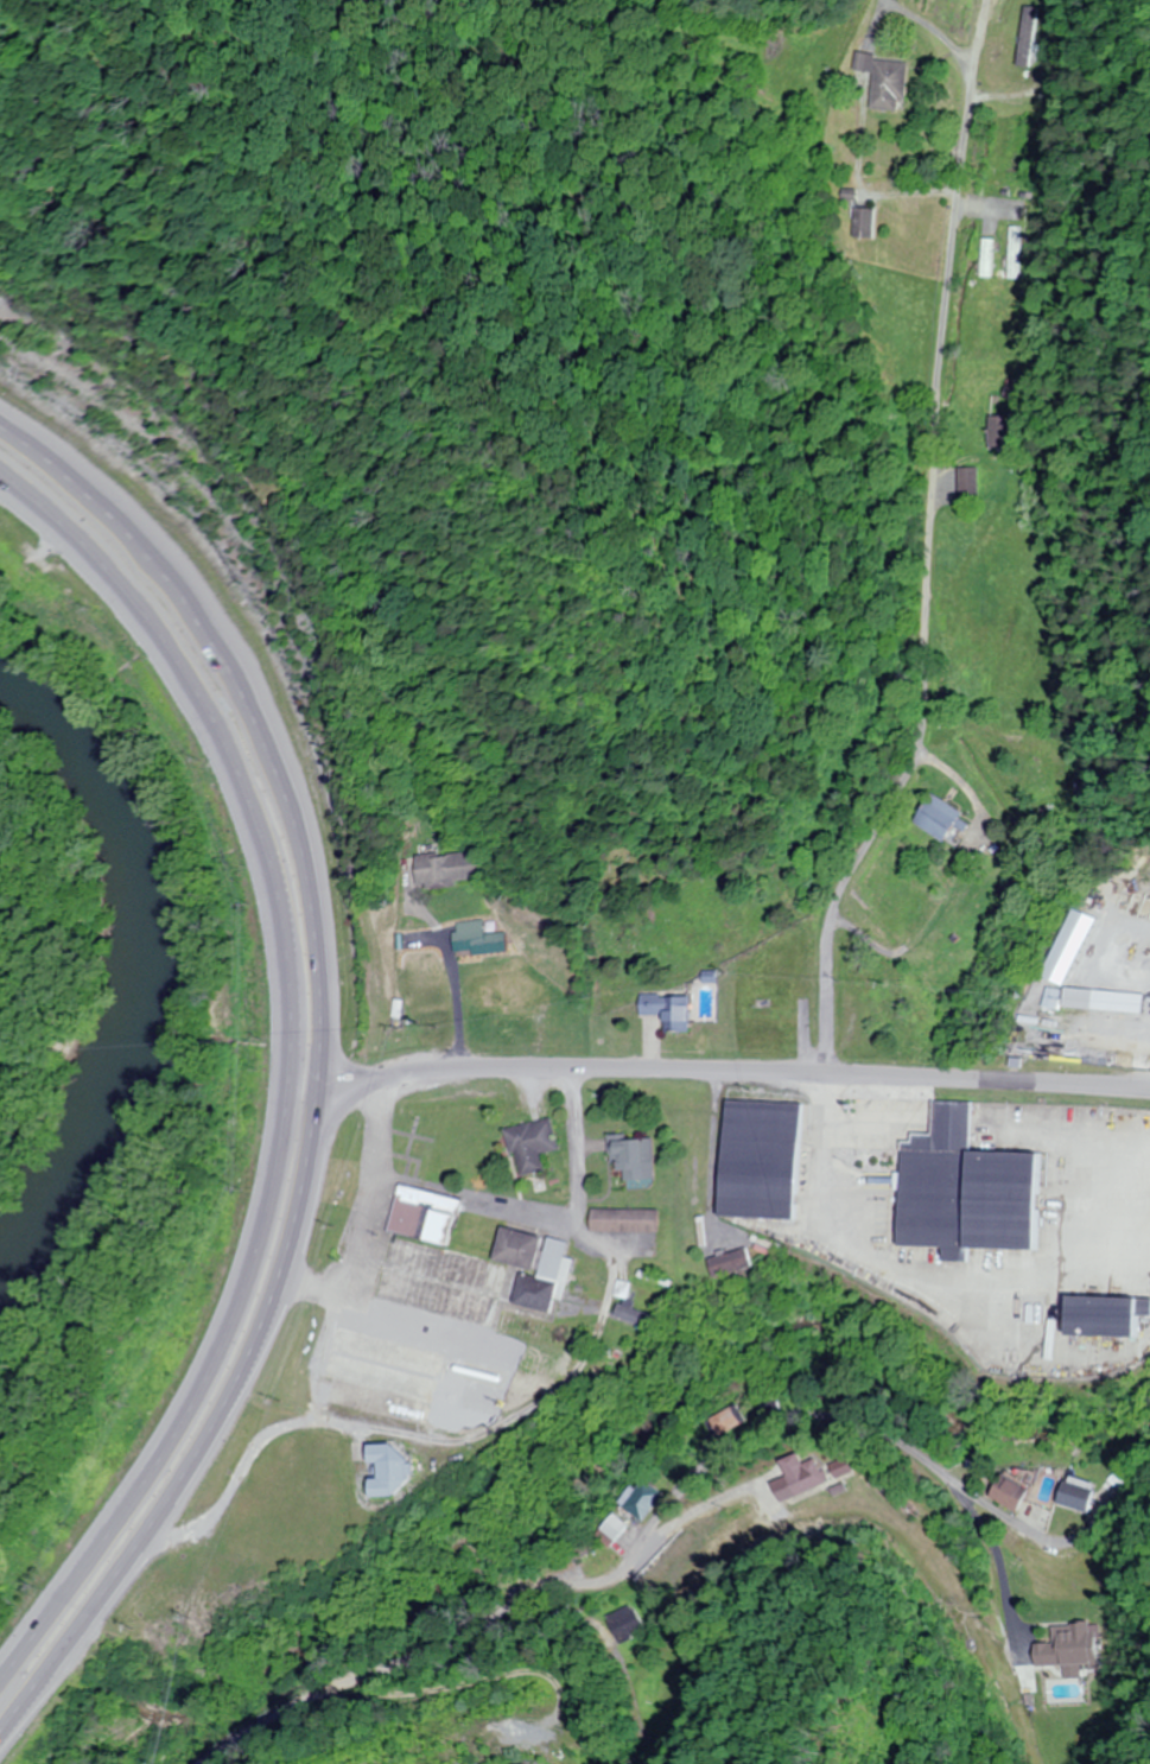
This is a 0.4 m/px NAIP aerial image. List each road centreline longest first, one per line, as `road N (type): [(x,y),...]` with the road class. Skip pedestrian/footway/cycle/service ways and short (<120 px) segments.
road 1 (trunk): [(0,1750),(188,1487),(249,1378),(296,1261),(324,1090),(324,1011),(305,886),(240,706),(208,649),(127,546),(0,436)]
road 2 (trunk): [(0,486),(125,602),(197,707),(250,825),(280,951),(286,1016),(280,1147),(252,1274),(228,1334),(167,1451),(0,1686)]
road 3 (residential): [(833,1078),(839,910),(895,817),(920,755),(939,374),(964,151),(991,0)]
road 4 (residential): [(209,1763),(311,1701),(441,1654),(536,1598),(635,1569),(704,1491),(800,1420),(831,1415),(878,1430),(1041,1538)]
road 5 (residential): [(285,1093),(425,1074),(617,1071),(1149,1095)]
road 6 (residential): [(971,1495),(1012,1571),(1044,1673)]
road 7 (residential): [(1041,1538),(1080,1540),(1149,1484)]

